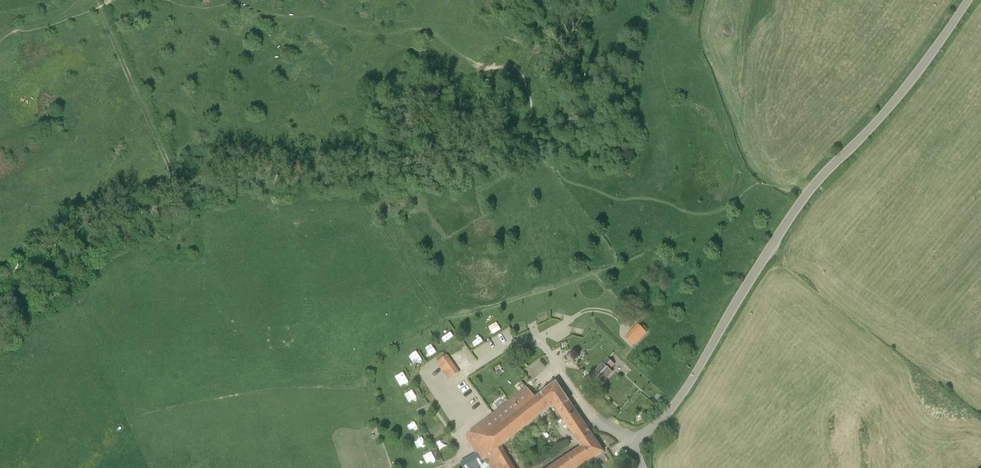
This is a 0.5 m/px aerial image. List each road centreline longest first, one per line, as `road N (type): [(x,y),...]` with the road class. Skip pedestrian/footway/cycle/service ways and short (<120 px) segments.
road 1 (unclassified): [(641,467),(641,437),(684,390),(808,193),(916,75),(967,0)]

